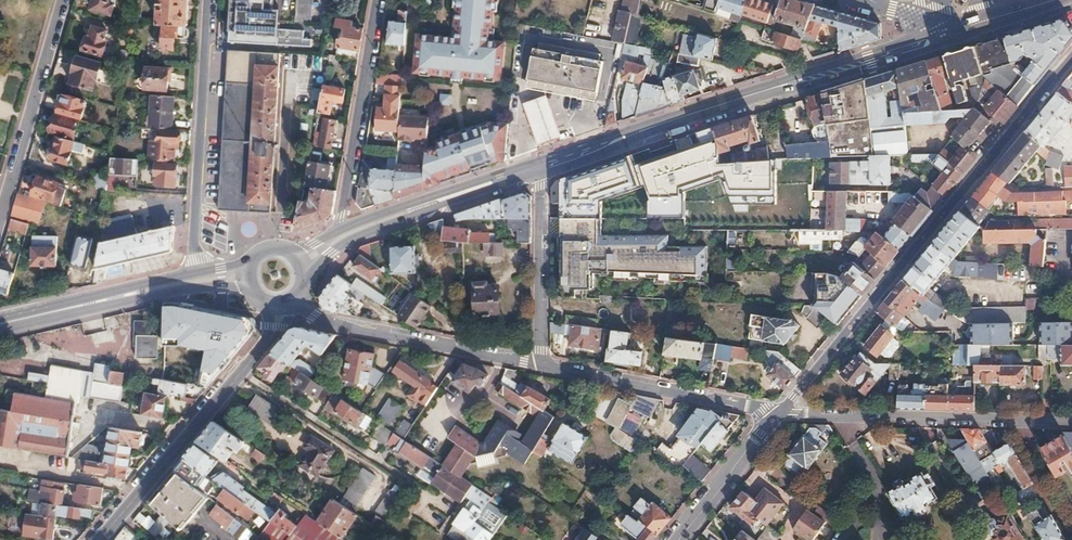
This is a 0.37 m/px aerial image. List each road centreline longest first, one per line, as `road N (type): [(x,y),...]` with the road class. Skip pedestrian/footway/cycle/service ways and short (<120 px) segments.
road 1 (secondary): [(779,414),(1071,61)]
road 2 (primary): [(537,173),(880,66)]
road 3 (primary): [(921,37),(620,132)]
road 4 (primary): [(620,132),(340,229)]
road 5 (residential): [(779,414),(1071,423)]
road 6 (residential): [(200,273),(193,240),(207,0)]
road 7 (secondary): [(297,301),(340,327),(547,367)]
road 8 (primary): [(307,280),(341,242),(537,173)]
road 9 (primary): [(5,324),(184,289),(251,295)]
road 10 (residential): [(71,0),(0,227)]
road 11 (secondary): [(547,367),(747,405),(771,423)]
road 12 (residential): [(377,0),(340,229)]
road 13 (residential): [(238,374),(98,539)]
road 14 (unclassified): [(238,374),(409,483)]
road 15 (primary): [(200,273),(5,324)]
road 16 (primary): [(880,66),(1070,0)]
road 17 (residential): [(537,173),(547,367)]
road 18 (secondary): [(771,423),(675,539)]

